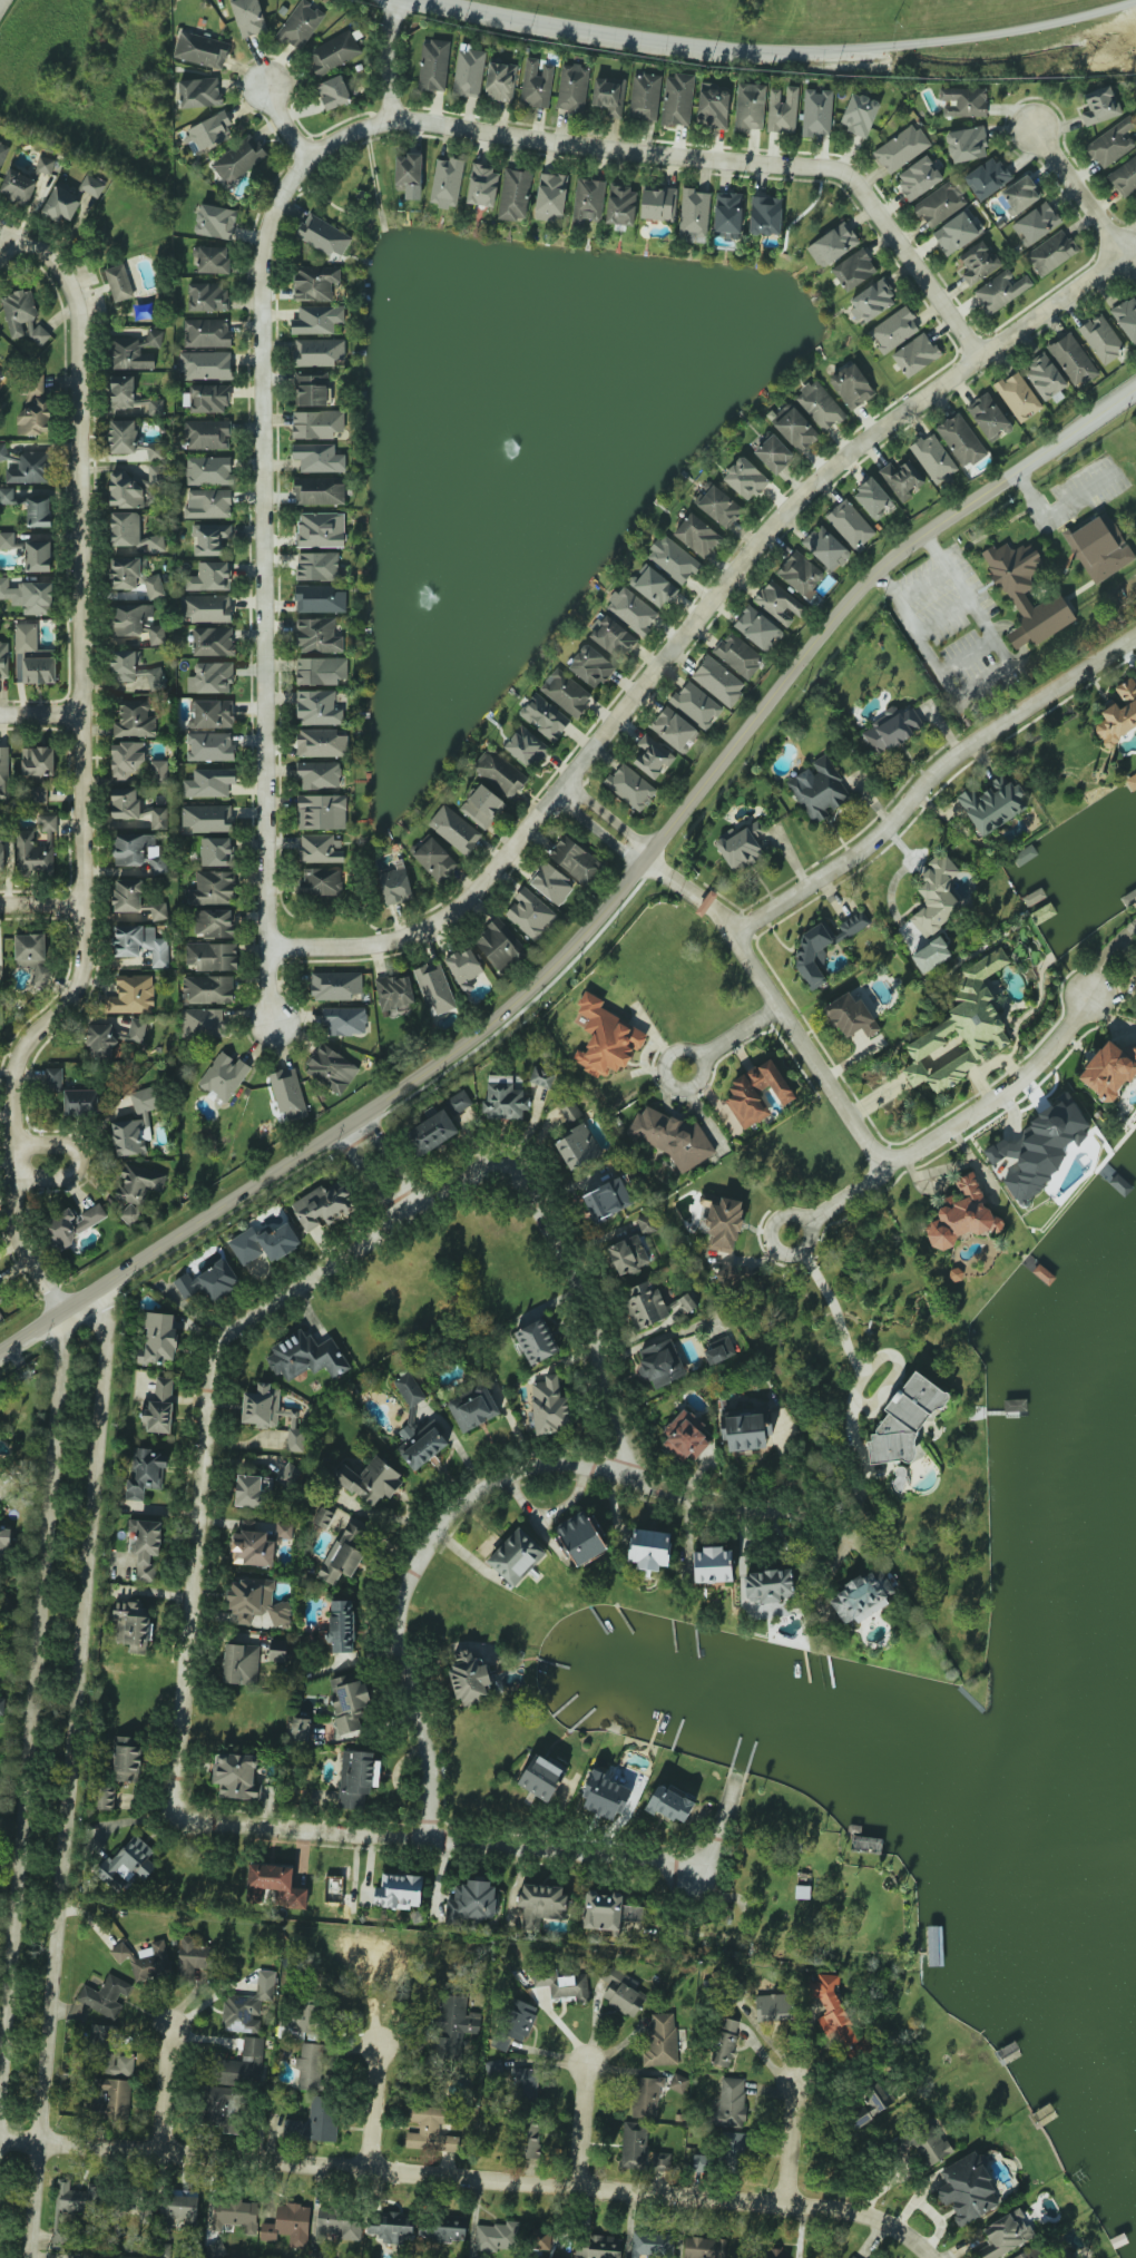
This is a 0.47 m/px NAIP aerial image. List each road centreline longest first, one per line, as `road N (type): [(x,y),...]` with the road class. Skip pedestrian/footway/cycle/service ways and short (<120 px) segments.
road 1 (tertiary): [(0,1355),(341,1136),(515,1010),(877,575),(1135,394)]
road 2 (residential): [(265,938),(349,944),(388,936),(452,903),(564,784),(784,508),(832,461),(1126,254)]
road 3 (residential): [(66,1313),(17,1222),(16,1063),(82,972),(77,309)]
road 4 (residential): [(31,2257),(107,1342),(96,1317),(66,1313)]
road 5 (residential): [(930,2257),(884,2220),(786,2203),(0,2137)]
road 6 (residential): [(275,1023),(265,938),(259,272),(276,213),(307,166)]
road 7 (residential): [(175,1820),(216,1350),(420,1203),(487,1179)]
road 8 (residential): [(66,1313),(0,2096)]
road 9 (residential): [(307,166),(327,151),(392,133),(825,176),(859,201),(979,355)]
road 10 (primary): [(422,0),(621,40),(799,56),(976,51),(1135,25)]
road 11 (residential): [(431,1846),(428,1746),(401,1669),(396,1613),(434,1534),(467,1501),(501,1478),(574,1468),(630,1477),(687,1502),(778,1505)]
road 12 (residential): [(175,1820),(704,1873)]
road 13 (residential): [(1135,640),(919,791),(851,867),(742,935)]
road 14 (residential): [(487,1179),(502,1174),(530,1187),(590,1323),(630,1477)]
road 15 (residential): [(883,1167),(1011,1101),(1075,1026),(1087,997)]
road 16 (residential): [(742,935),(883,1167)]
road 17 (residential): [(18,1136),(86,1143),(84,1171),(67,1184),(18,1182)]
road 18 (residential): [(1126,254),(1035,133)]
road 19 (residential): [(392,133),(386,67),(394,0)]
road 20 (residential): [(650,852),(742,935)]
road 21 (residential): [(577,2186),(587,2063)]
road 22 (residential): [(786,2203),(797,2081)]
road 23 (residential): [(369,2169),(379,2047)]
road 24 (residential): [(160,2151),(169,2030)]
road 25 (residential): [(773,1248),(800,1252),(809,1240),(805,1224),(777,1220),(773,1248)]
road 26 (residential): [(668,1081),(695,1085),(699,1058),(673,1054),(668,1081)]

